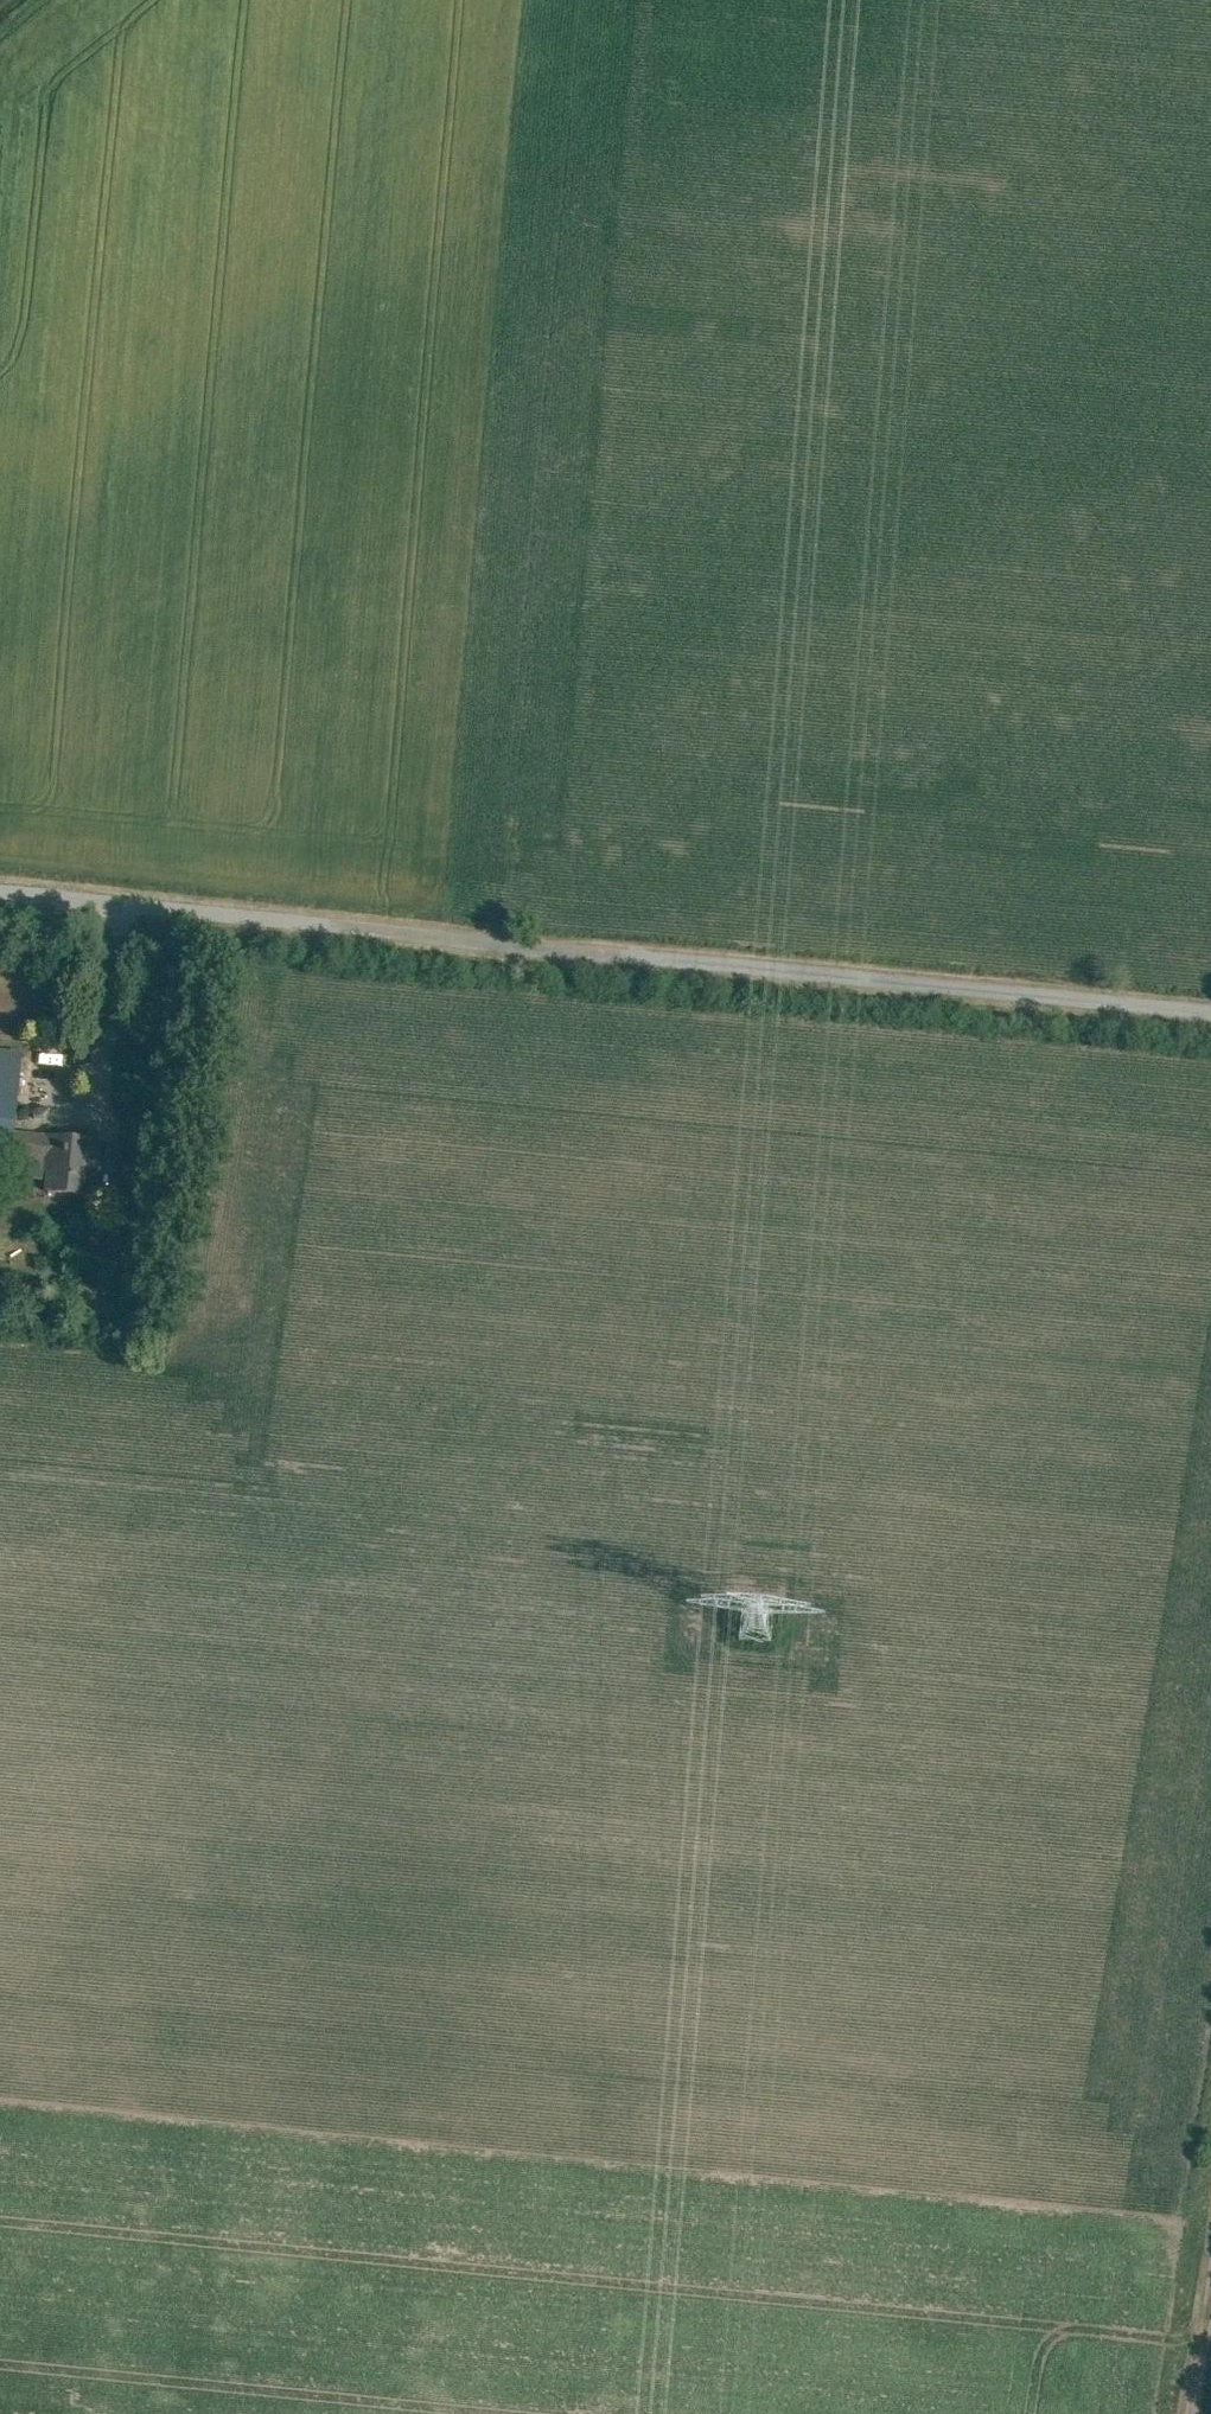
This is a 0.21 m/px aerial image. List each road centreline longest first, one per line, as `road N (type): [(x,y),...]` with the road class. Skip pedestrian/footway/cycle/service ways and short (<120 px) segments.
road 1 (unclassified): [(0,896),(1210,1017)]
road 2 (track): [(1210,2270),(1187,2413)]

